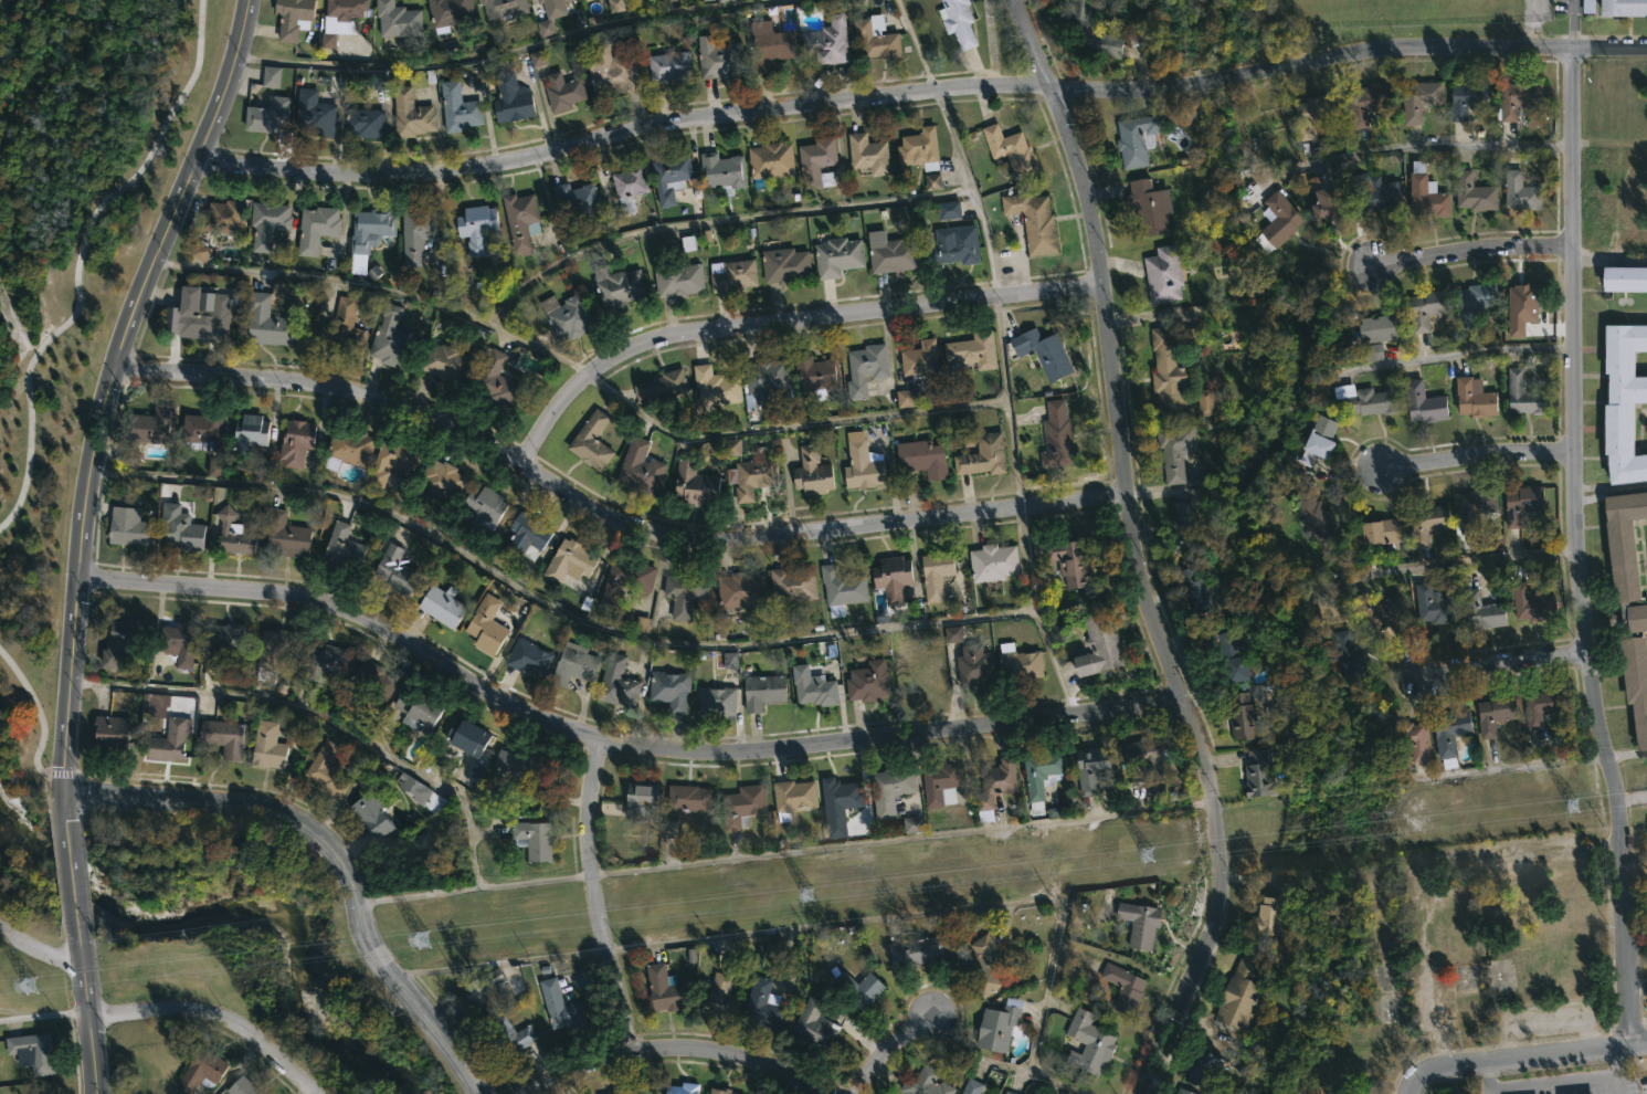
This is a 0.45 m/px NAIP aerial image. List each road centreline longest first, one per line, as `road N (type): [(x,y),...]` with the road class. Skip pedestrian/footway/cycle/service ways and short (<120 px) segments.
road 1 (residential): [(1646,51),(1330,55),(1152,91),(1015,85),(930,92),(654,124),(460,172),(295,172),(194,161)]
road 2 (residential): [(1180,706),(762,753),(601,740),(525,717),(345,614),(239,592),(76,582)]
road 3 (residential): [(1011,0),(1078,173),(1132,541),(1211,802),(1212,930),(1140,1093)]
road 4 (residential): [(1126,497),(701,539),(612,518),(423,409),(278,380),(115,367)]
road 5 (residential): [(1574,51),(1577,585),(1616,790),(1637,1048)]
road 6 (tertiary): [(244,0),(219,101),(144,284),(92,454),(60,792)]
road 7 (residential): [(1099,287),(631,346),(585,375),(519,464)]
road 8 (tertiary): [(484,1093),(452,1040),(372,954),(349,873),(307,825),(277,808),(60,792)]
road 9 (residential): [(601,740),(585,825),(627,1053)]
road 10 (residential): [(814,1093),(728,1056),(689,1050),(562,1067),(523,1093)]
road 11 (residential): [(312,1093),(271,1054),(207,1016),(175,1010),(85,1018)]
road 12 (residential): [(1646,1046),(1423,1075),(1409,1093)]
road 13 (residential): [(1574,248),(1370,269)]
road 14 (residential): [(1573,451),(1377,470)]
road 15 (residential): [(1585,653),(1419,673)]

